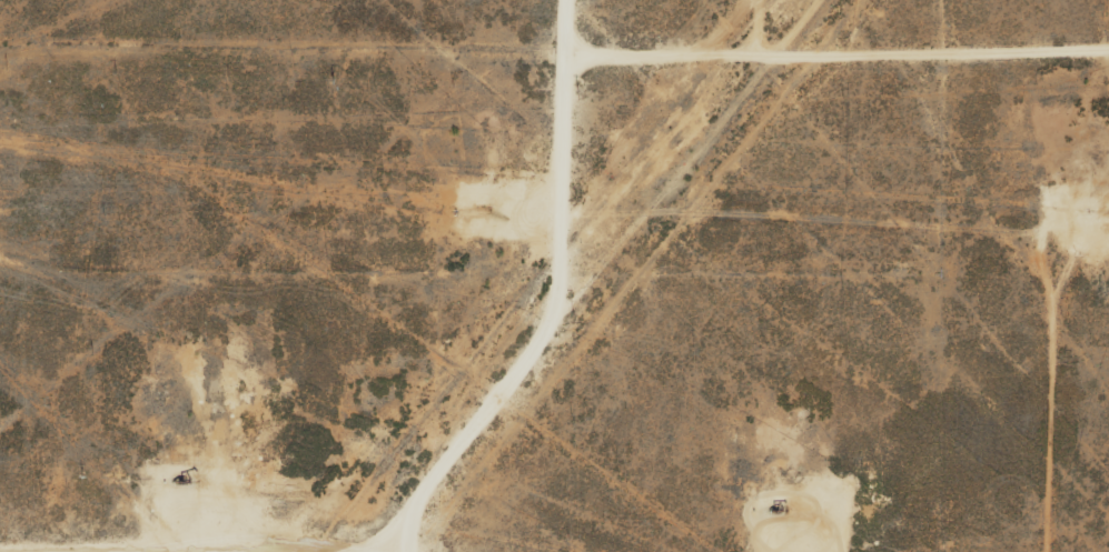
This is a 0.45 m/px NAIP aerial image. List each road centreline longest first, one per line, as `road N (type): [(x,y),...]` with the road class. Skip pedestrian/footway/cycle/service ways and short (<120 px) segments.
road 1 (track): [(1108,67),(0,52)]
road 2 (track): [(0,546),(349,551),(467,438),(541,313),(561,0)]
road 3 (track): [(552,200),(1037,223),(1040,551)]

